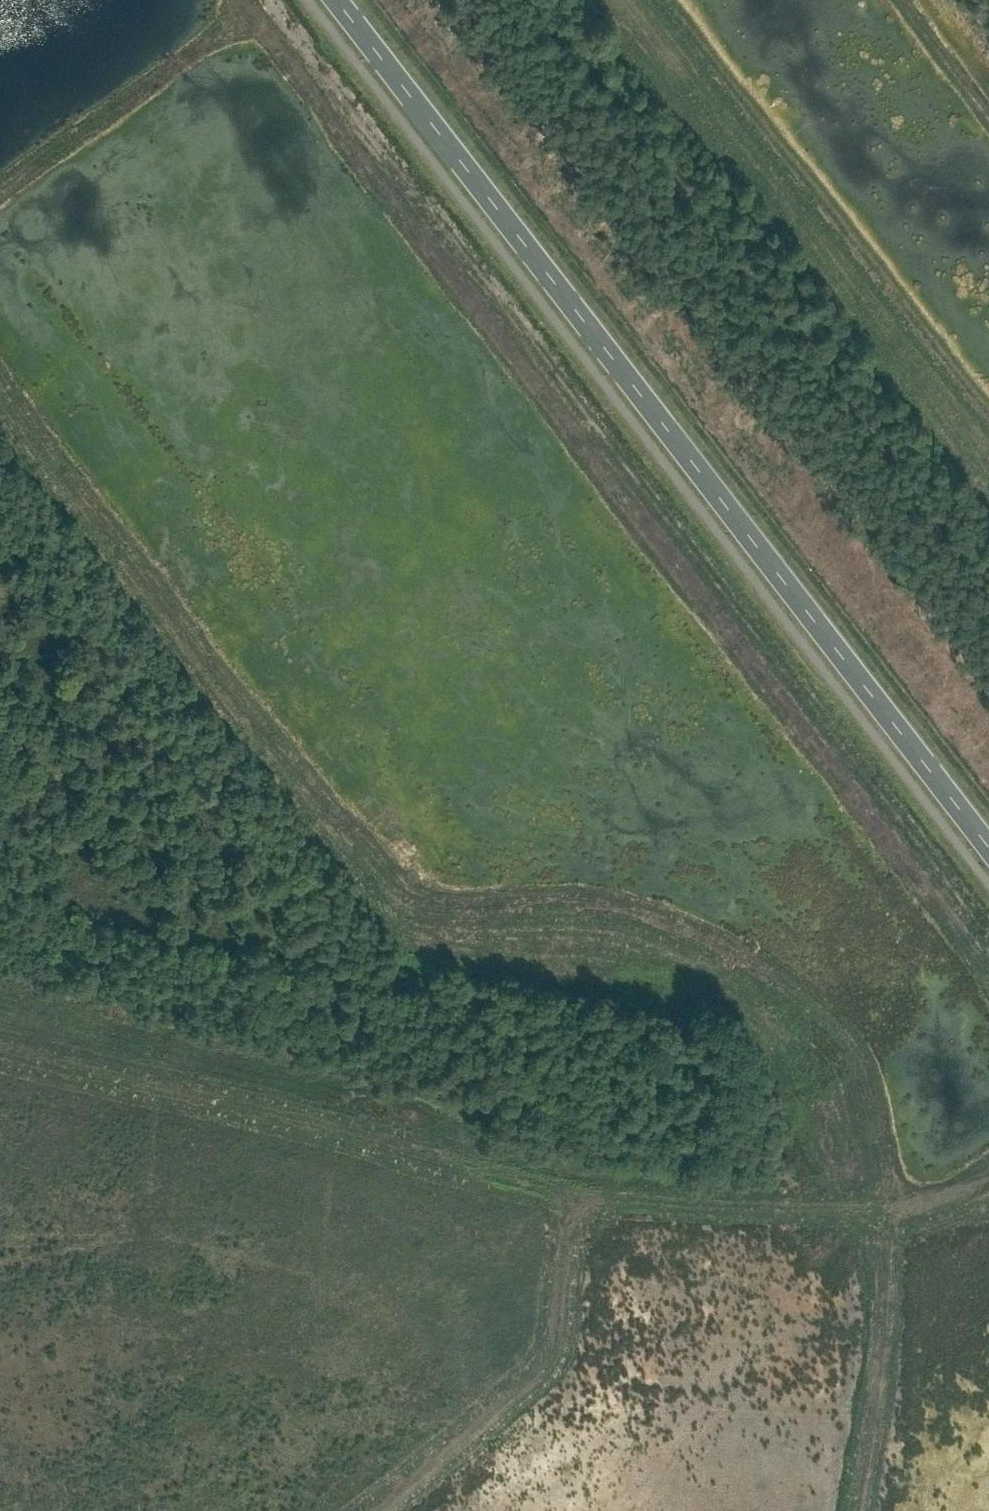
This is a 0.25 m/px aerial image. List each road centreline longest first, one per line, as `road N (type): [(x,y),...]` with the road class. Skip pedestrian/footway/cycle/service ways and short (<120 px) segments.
road 1 (tertiary): [(988,818),(339,0)]
road 2 (track): [(642,0),(988,438)]

